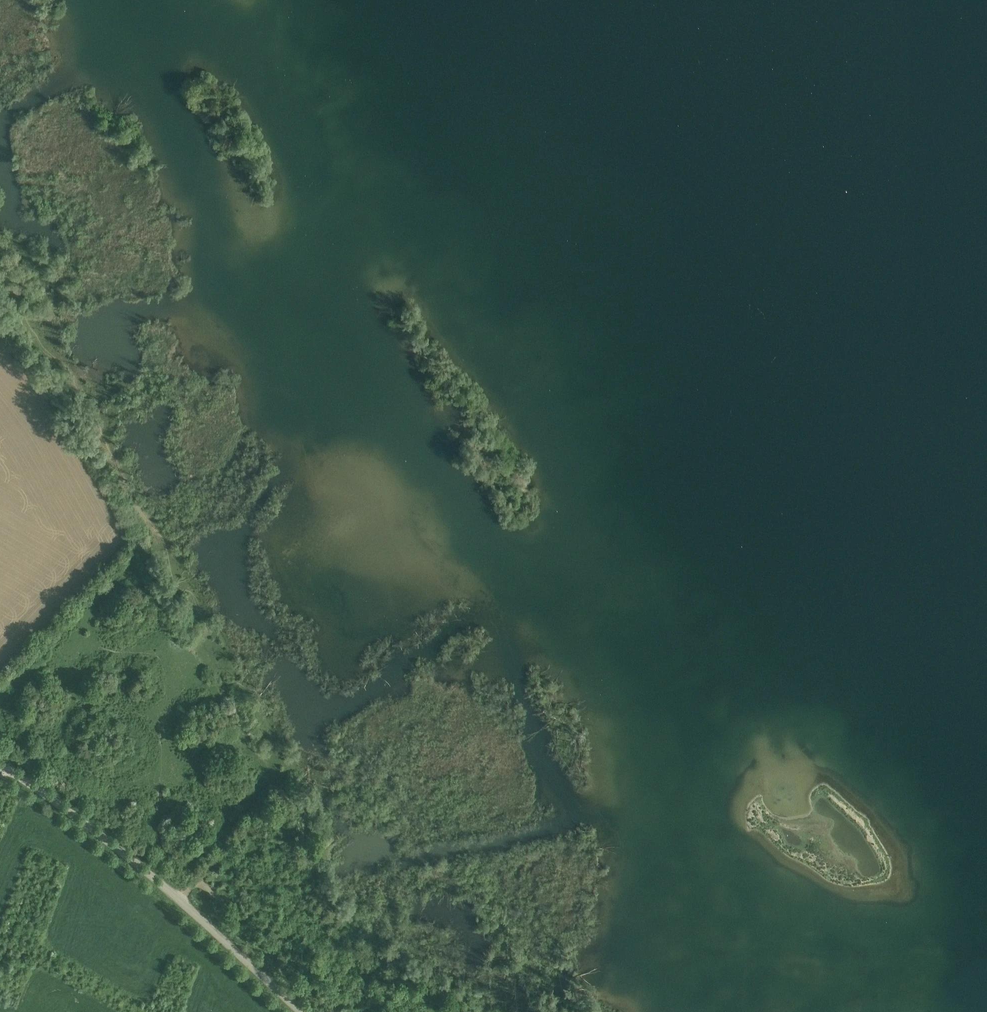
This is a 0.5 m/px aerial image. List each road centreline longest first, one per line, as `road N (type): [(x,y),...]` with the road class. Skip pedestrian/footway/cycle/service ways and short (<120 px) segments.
road 1 (unclassified): [(299,1011),(180,899),(0,765)]

